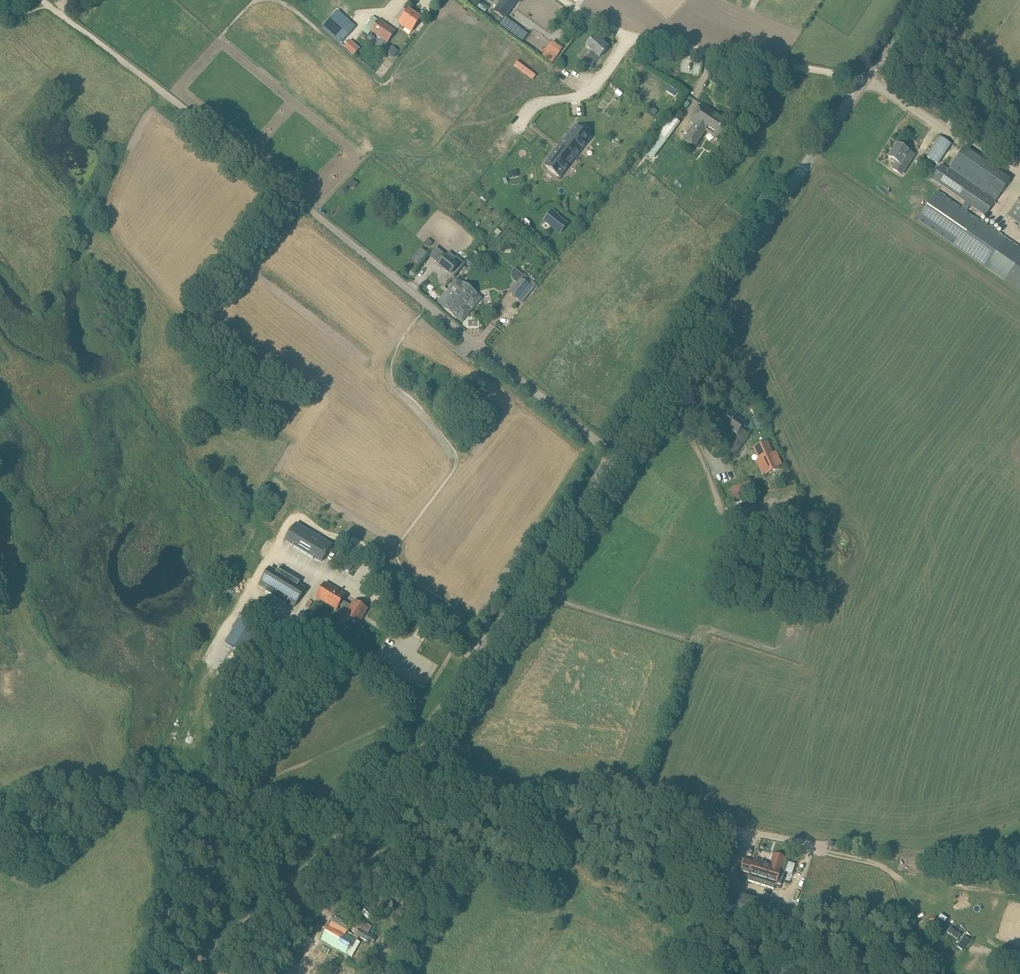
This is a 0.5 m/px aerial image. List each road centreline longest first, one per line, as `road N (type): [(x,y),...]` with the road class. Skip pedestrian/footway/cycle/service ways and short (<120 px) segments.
road 1 (tertiary): [(182,973),(308,866),(404,757),(922,0)]
road 2 (track): [(423,730),(474,782),(499,792),(607,779),(739,830),(883,866),(899,878),(928,973)]
road 3 (track): [(426,305),(48,6)]
road 4 (track): [(862,82),(636,37),(563,0)]
road 5 (track): [(615,454),(426,305)]

